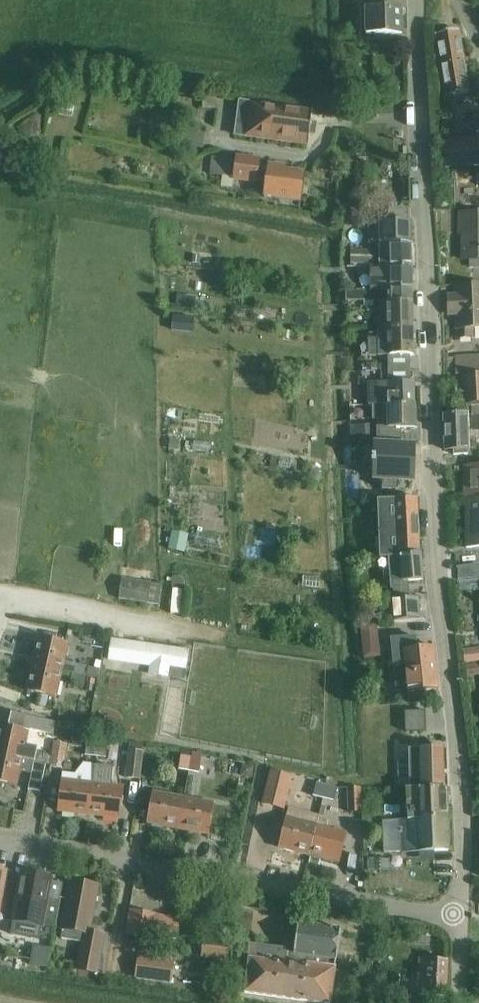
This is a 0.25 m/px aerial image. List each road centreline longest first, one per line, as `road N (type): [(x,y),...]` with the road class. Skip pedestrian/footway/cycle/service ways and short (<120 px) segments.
road 1 (residential): [(461,916),(457,752),(432,501),(417,0)]
road 2 (residential): [(461,916),(0,839)]
road 3 (residential): [(0,614),(4,603),(184,633)]

